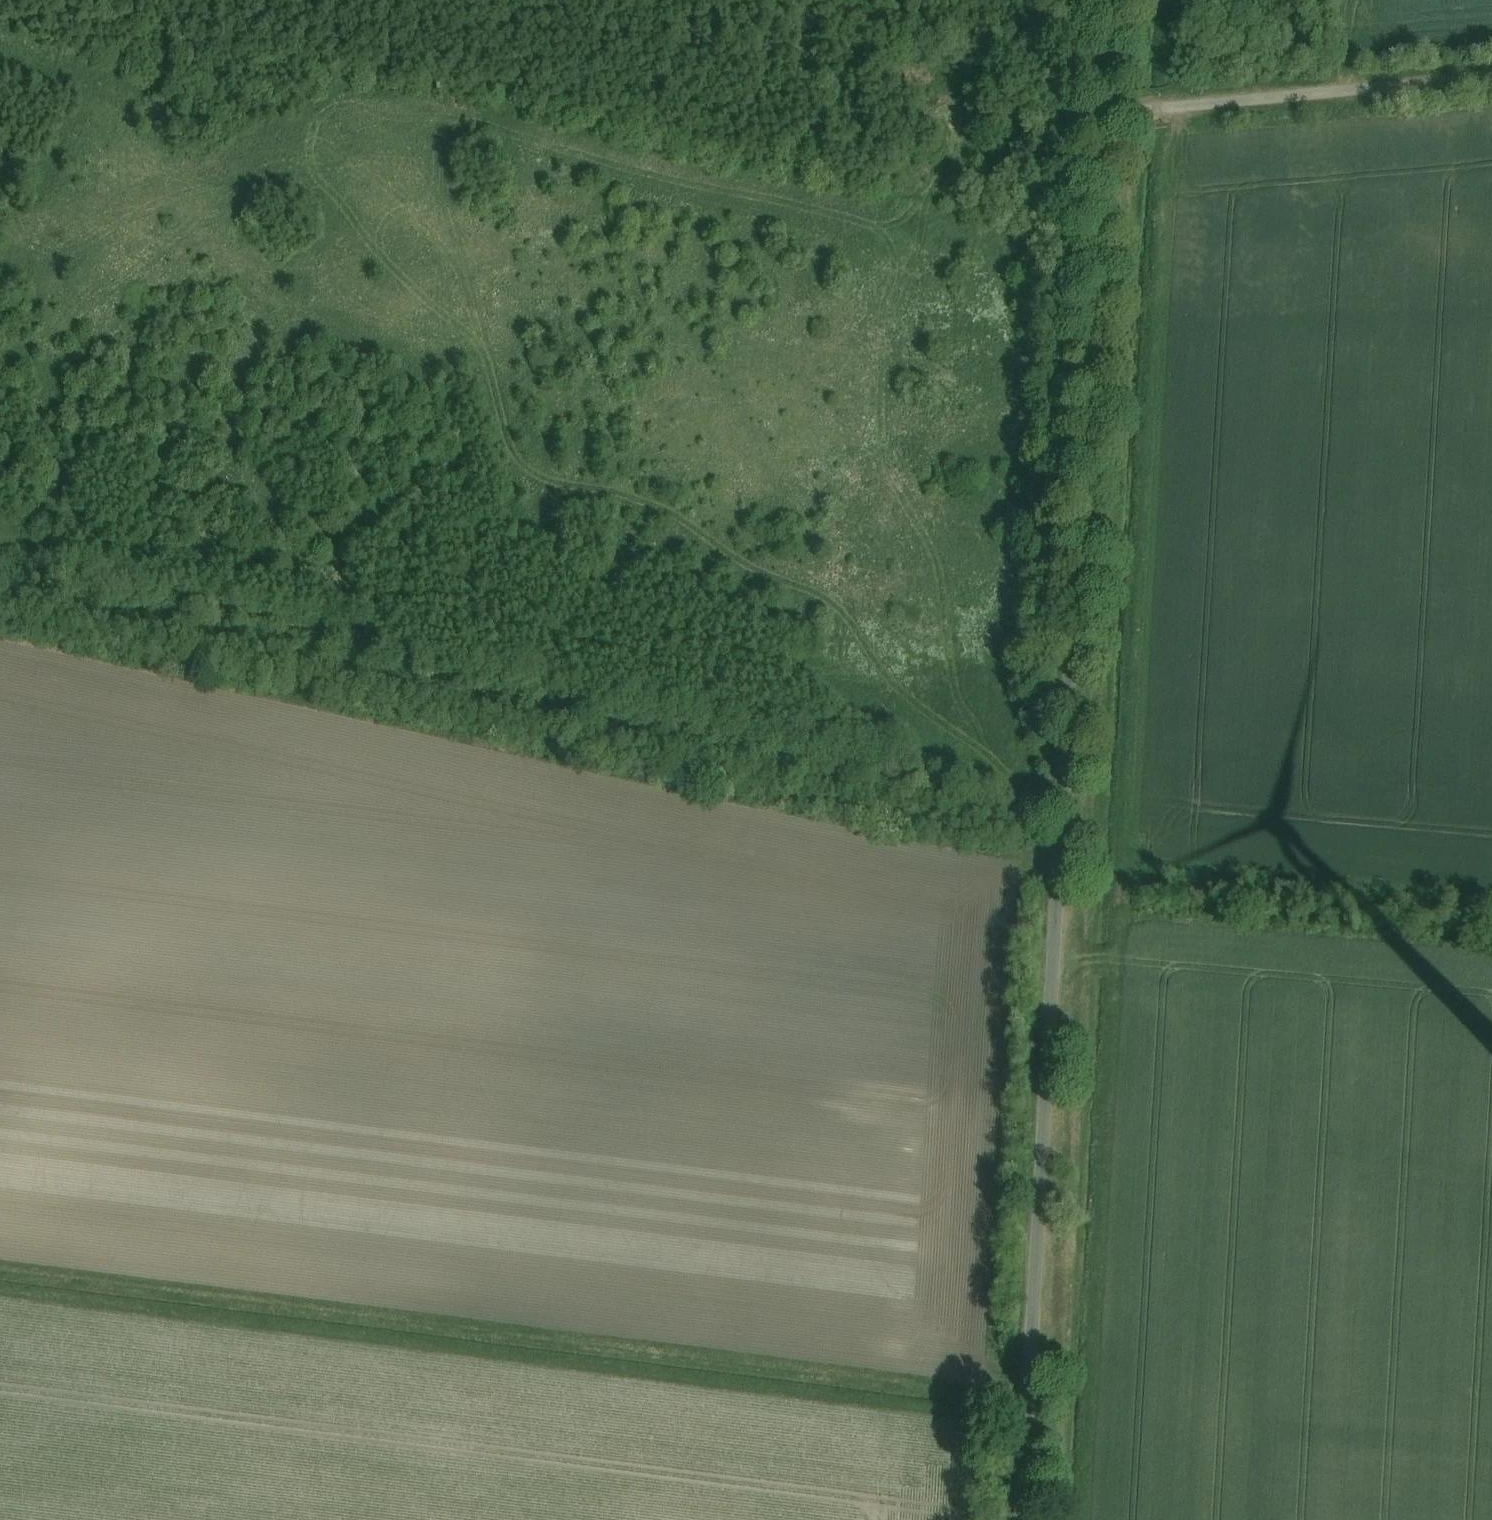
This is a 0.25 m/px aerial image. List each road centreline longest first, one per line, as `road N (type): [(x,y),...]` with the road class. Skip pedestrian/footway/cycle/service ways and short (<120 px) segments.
road 1 (track): [(1106,105),(1019,1519)]
road 2 (unclassified): [(1491,70),(1106,105)]

